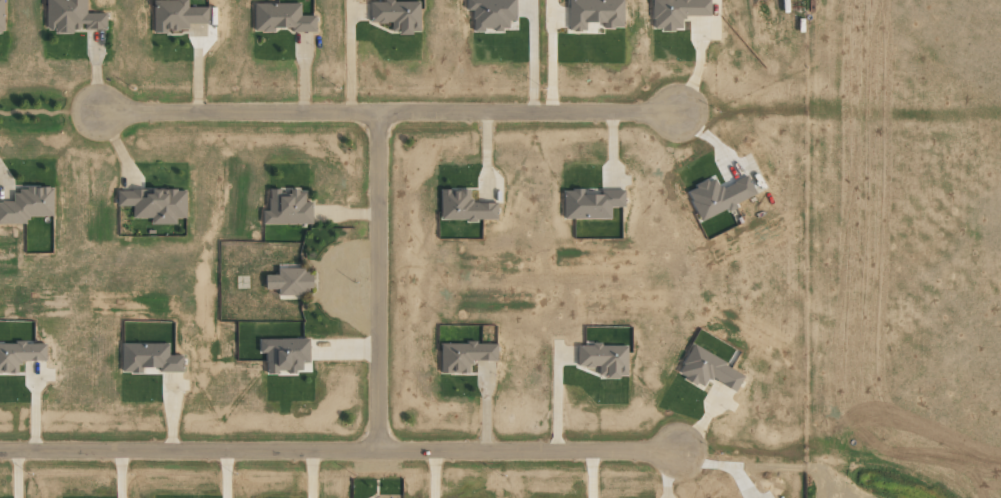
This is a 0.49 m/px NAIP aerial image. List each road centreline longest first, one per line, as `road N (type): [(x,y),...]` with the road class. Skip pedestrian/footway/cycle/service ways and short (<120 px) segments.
road 1 (residential): [(0,457),(684,454)]
road 2 (residential): [(94,114),(675,109)]
road 3 (residential): [(386,455),(378,110)]

